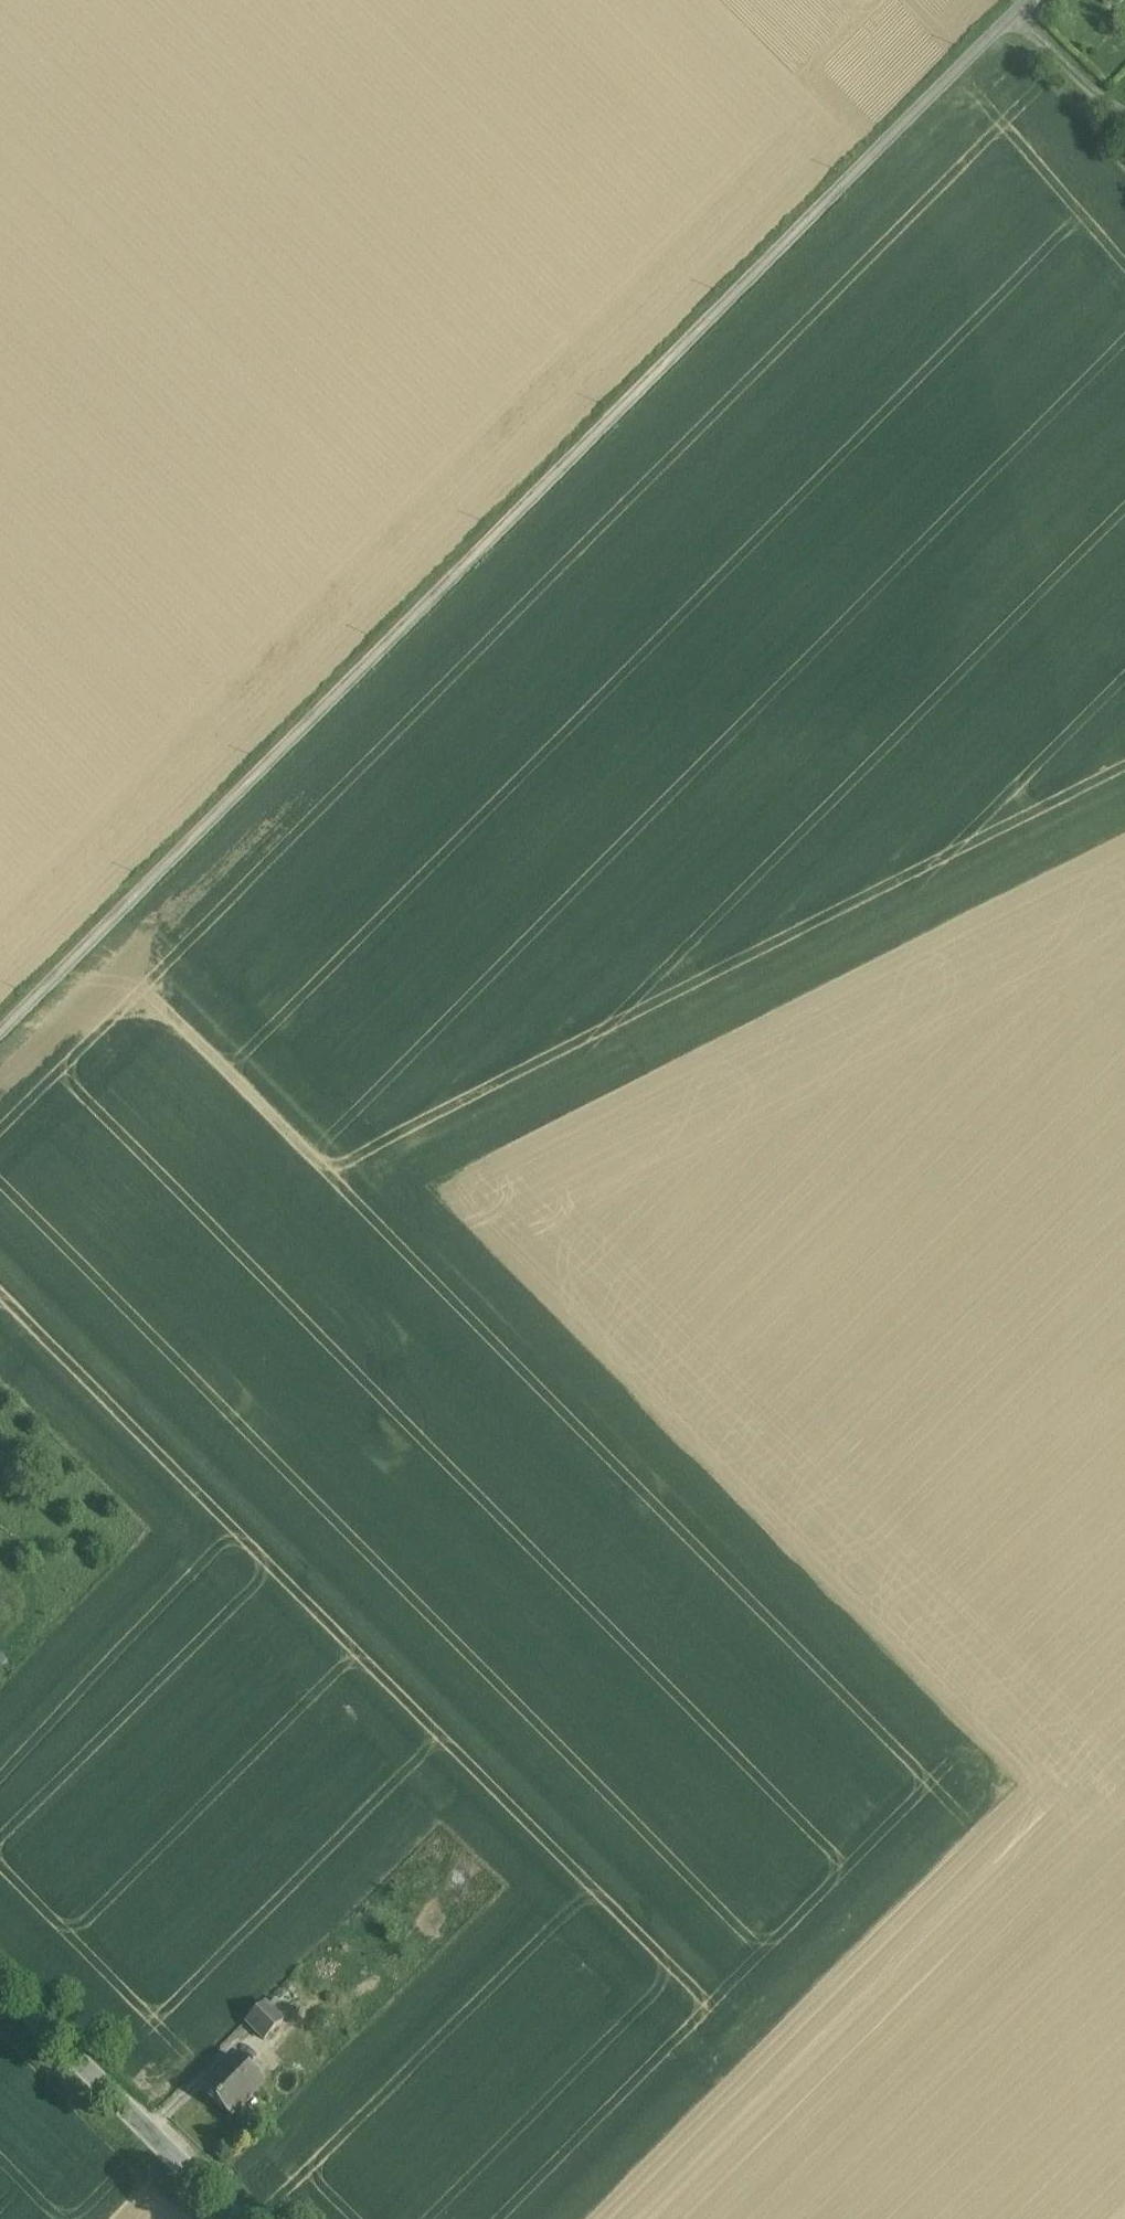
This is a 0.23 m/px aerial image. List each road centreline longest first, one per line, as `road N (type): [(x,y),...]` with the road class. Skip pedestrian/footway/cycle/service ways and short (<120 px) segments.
road 1 (track): [(0,1034),(1029,0)]
road 2 (tertiary): [(0,1978),(237,2218)]
road 3 (track): [(1013,16),(1124,117)]

